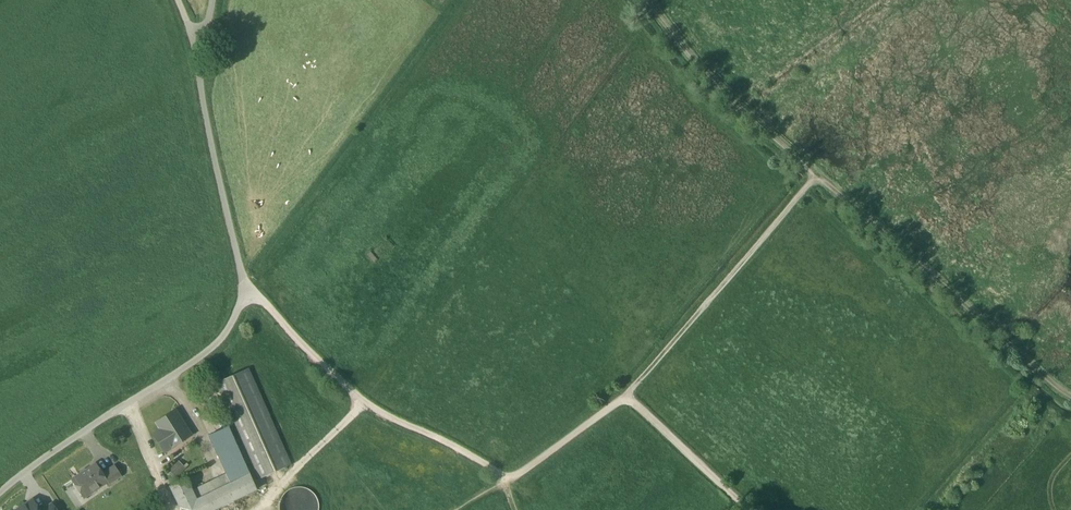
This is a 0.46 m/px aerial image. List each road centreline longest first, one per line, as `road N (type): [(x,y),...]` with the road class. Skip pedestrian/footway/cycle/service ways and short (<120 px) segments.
road 1 (track): [(202,49),(199,77),(246,290),(365,406),(445,441),(504,479),(626,396)]
road 2 (track): [(1070,396),(818,175)]
road 3 (residential): [(246,290),(230,329),(207,355),(0,494)]
road 4 (track): [(818,175),(626,396)]
road 5 (track): [(818,175),(708,80),(649,0)]
road 6 (track): [(626,396),(746,509)]
road 7 (track): [(365,406),(268,500)]

